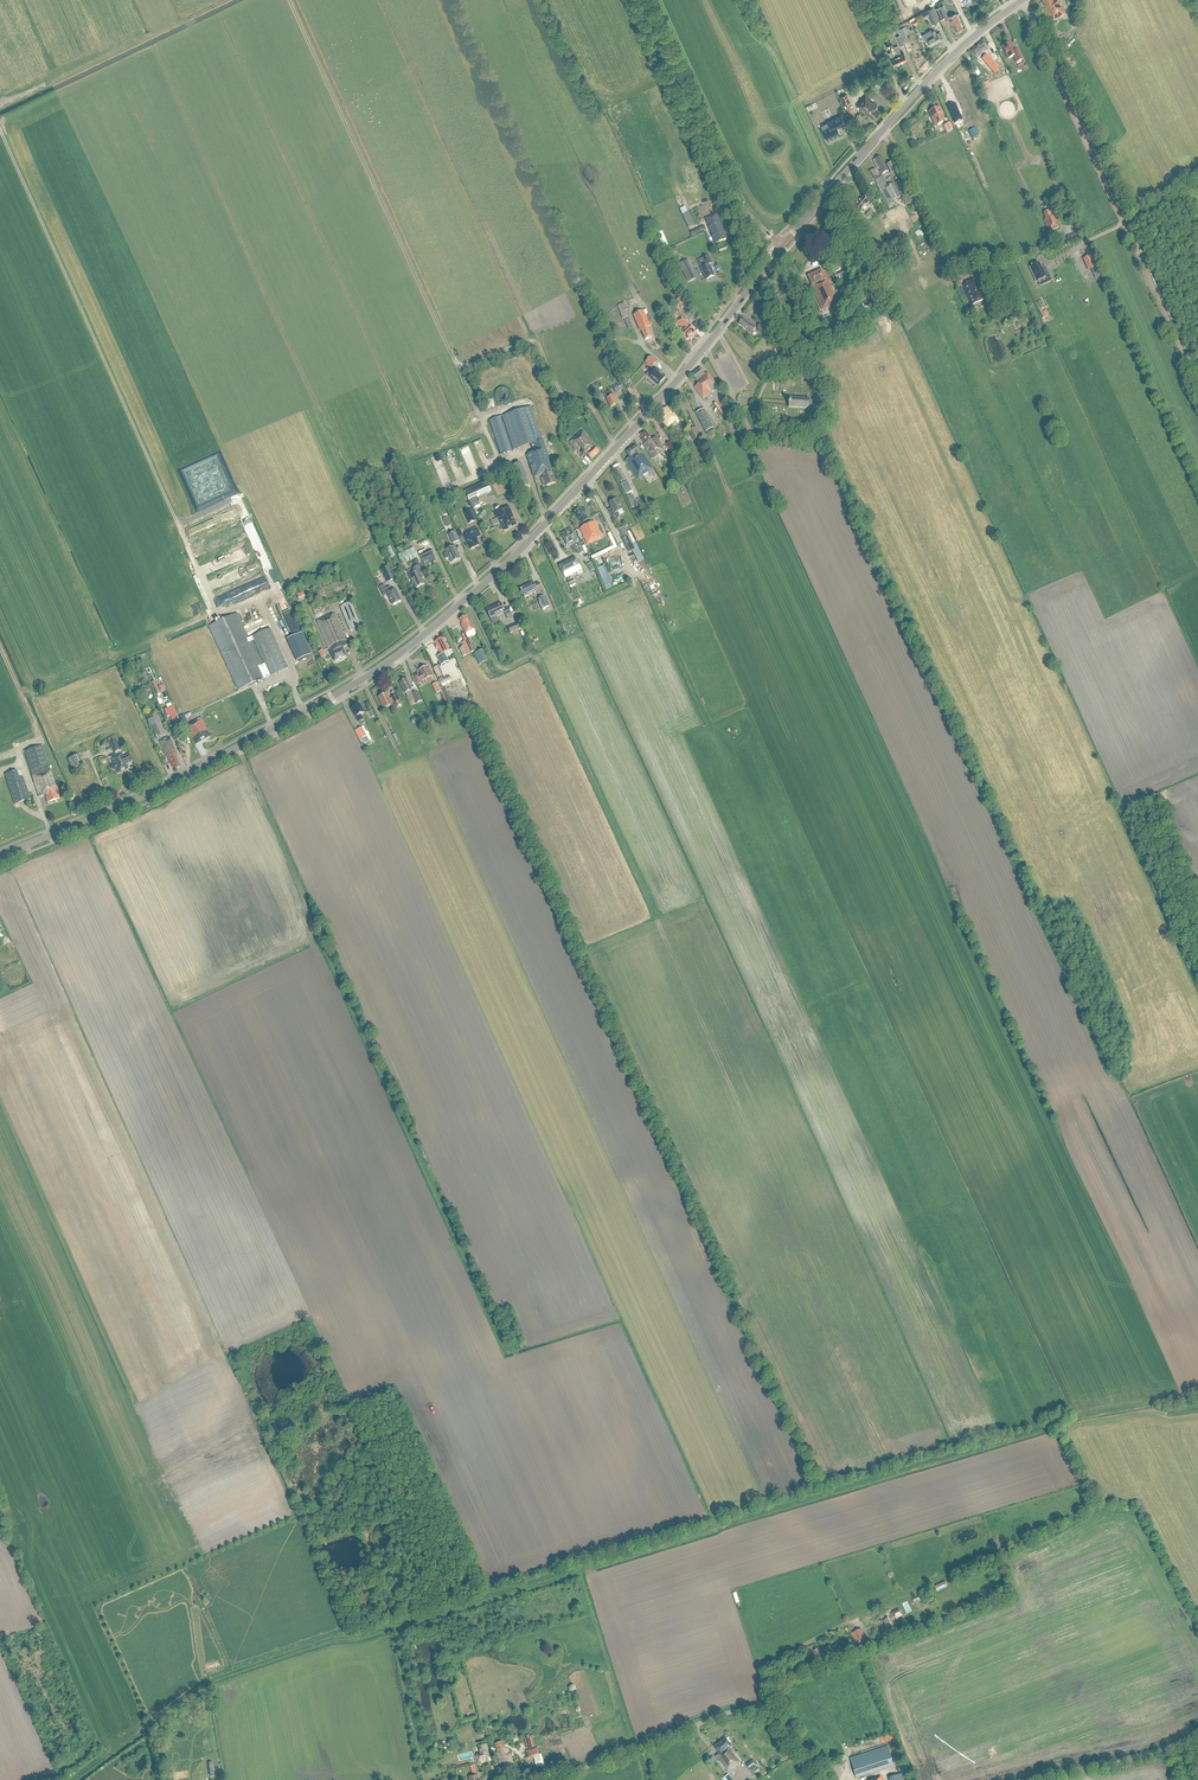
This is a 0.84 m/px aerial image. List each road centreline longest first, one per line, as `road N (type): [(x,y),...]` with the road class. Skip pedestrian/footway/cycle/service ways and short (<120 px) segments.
road 1 (tertiary): [(0,858),(139,800),(403,652),(549,520),(687,370),(783,246)]
road 2 (track): [(549,520),(524,461),(500,461),(288,0)]
road 3 (track): [(1197,387),(1030,18)]
road 4 (tertiary): [(783,246),(938,69),(1021,1)]
road 5 (unclassified): [(554,1779),(742,1710),(773,1720),(821,1779)]
road 6 (unclassified): [(783,246),(737,199),(646,0)]
road 7 (unclassified): [(1029,1779),(1197,1735)]
road 8 (track): [(766,1716),(765,1667),(853,1621)]
road 9 (track): [(834,210),(888,326)]

